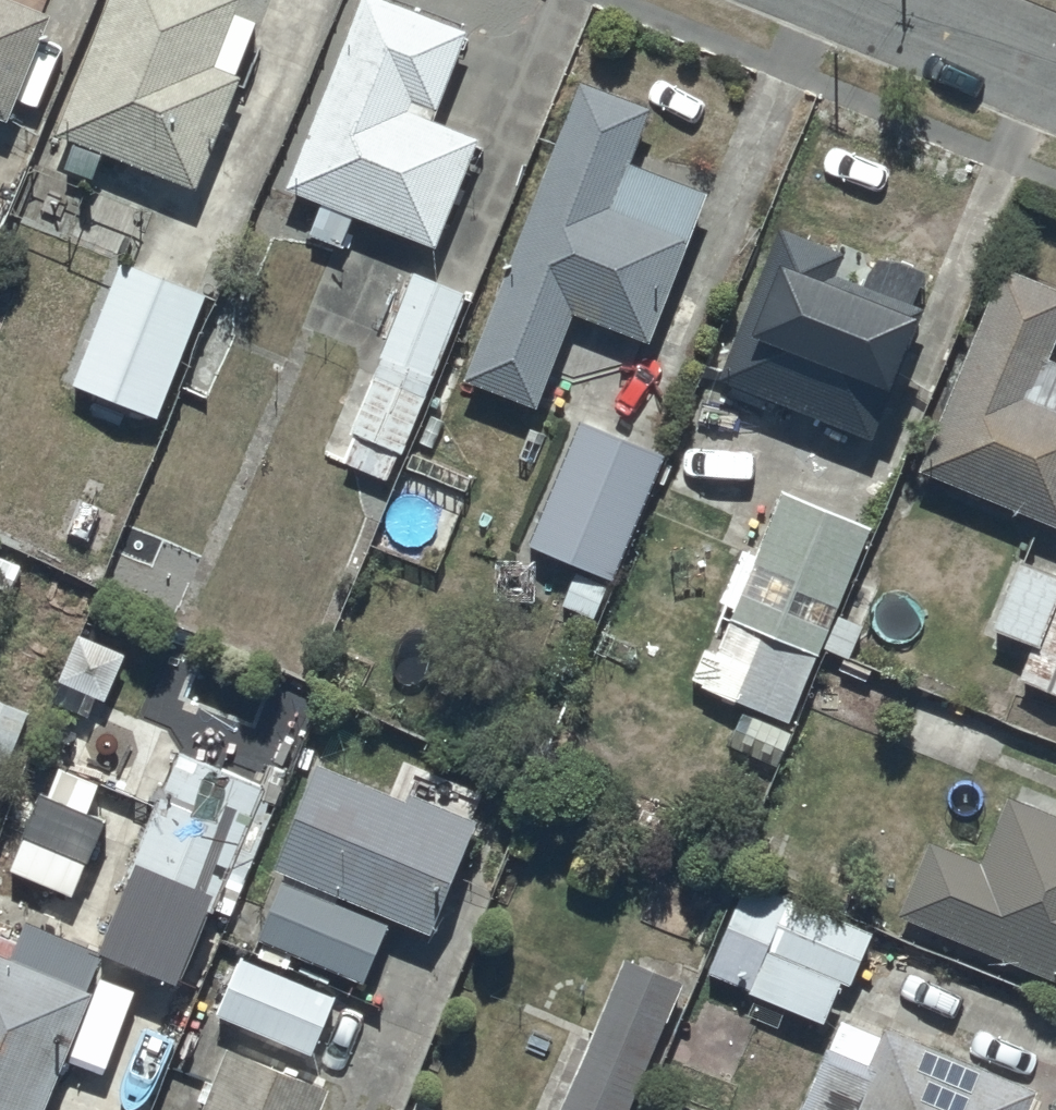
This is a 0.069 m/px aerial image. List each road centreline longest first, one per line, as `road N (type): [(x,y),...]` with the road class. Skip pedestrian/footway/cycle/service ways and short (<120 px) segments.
road 1 (residential): [(1055,73),(876,0)]

